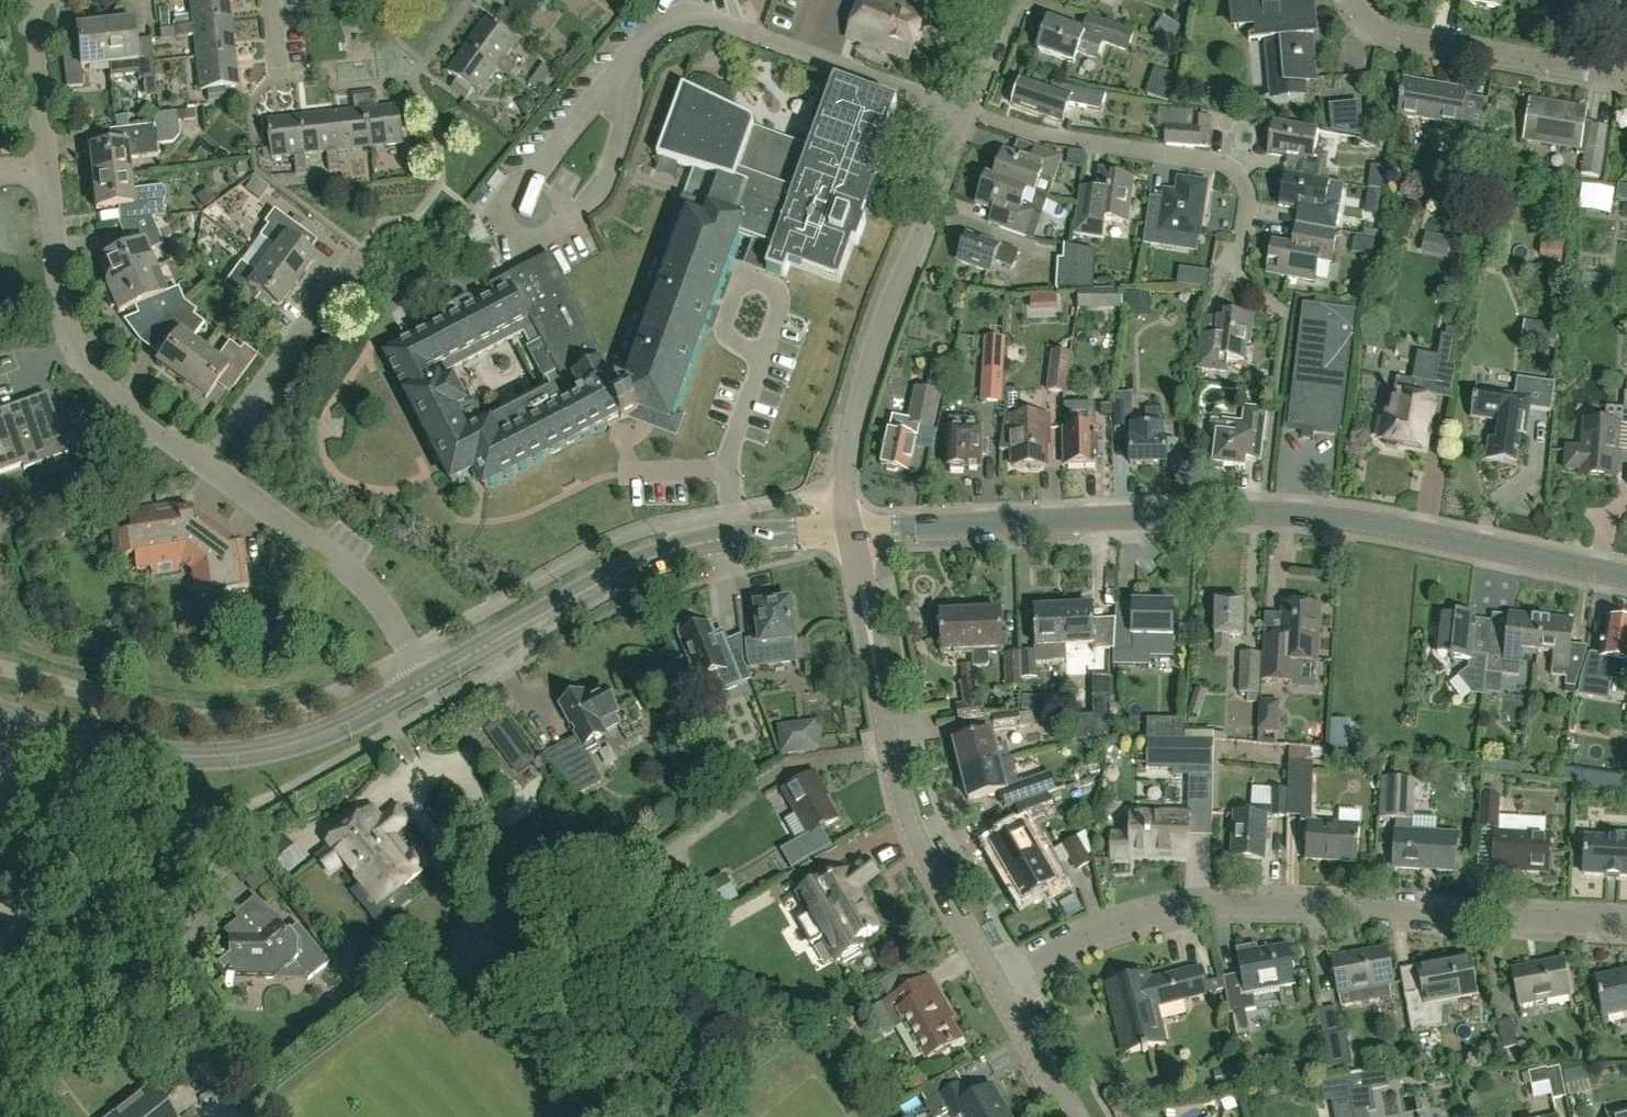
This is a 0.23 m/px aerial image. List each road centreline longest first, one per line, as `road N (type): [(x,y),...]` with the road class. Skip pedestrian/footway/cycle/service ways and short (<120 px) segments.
road 1 (tertiary): [(851,528),(1307,515),(1626,575)]
road 2 (residential): [(1626,925),(1246,904),(1130,924),(996,984)]
road 3 (residential): [(205,469),(145,429),(85,373),(64,332),(28,0)]
road 4 (residential): [(996,984),(898,792),(851,528)]
road 5 (tertiary): [(426,680),(666,552),(738,536),(851,528)]
road 6 (residential): [(851,528),(848,470),(874,356),(967,111)]
road 7 (tertiary): [(29,721),(145,752),(232,755),(338,727),(426,680)]
road 8 (residential): [(967,111),(1056,139),(1225,168),(1244,186),(1245,229),(1233,270)]
road 9 (residential): [(426,680),(386,611),(356,578),(205,469)]
road 10 (residential): [(1353,0),(1369,21),(1626,73)]
road 11 (residential): [(205,469),(355,261)]
road 12 (residential): [(1073,1116),(996,984)]

